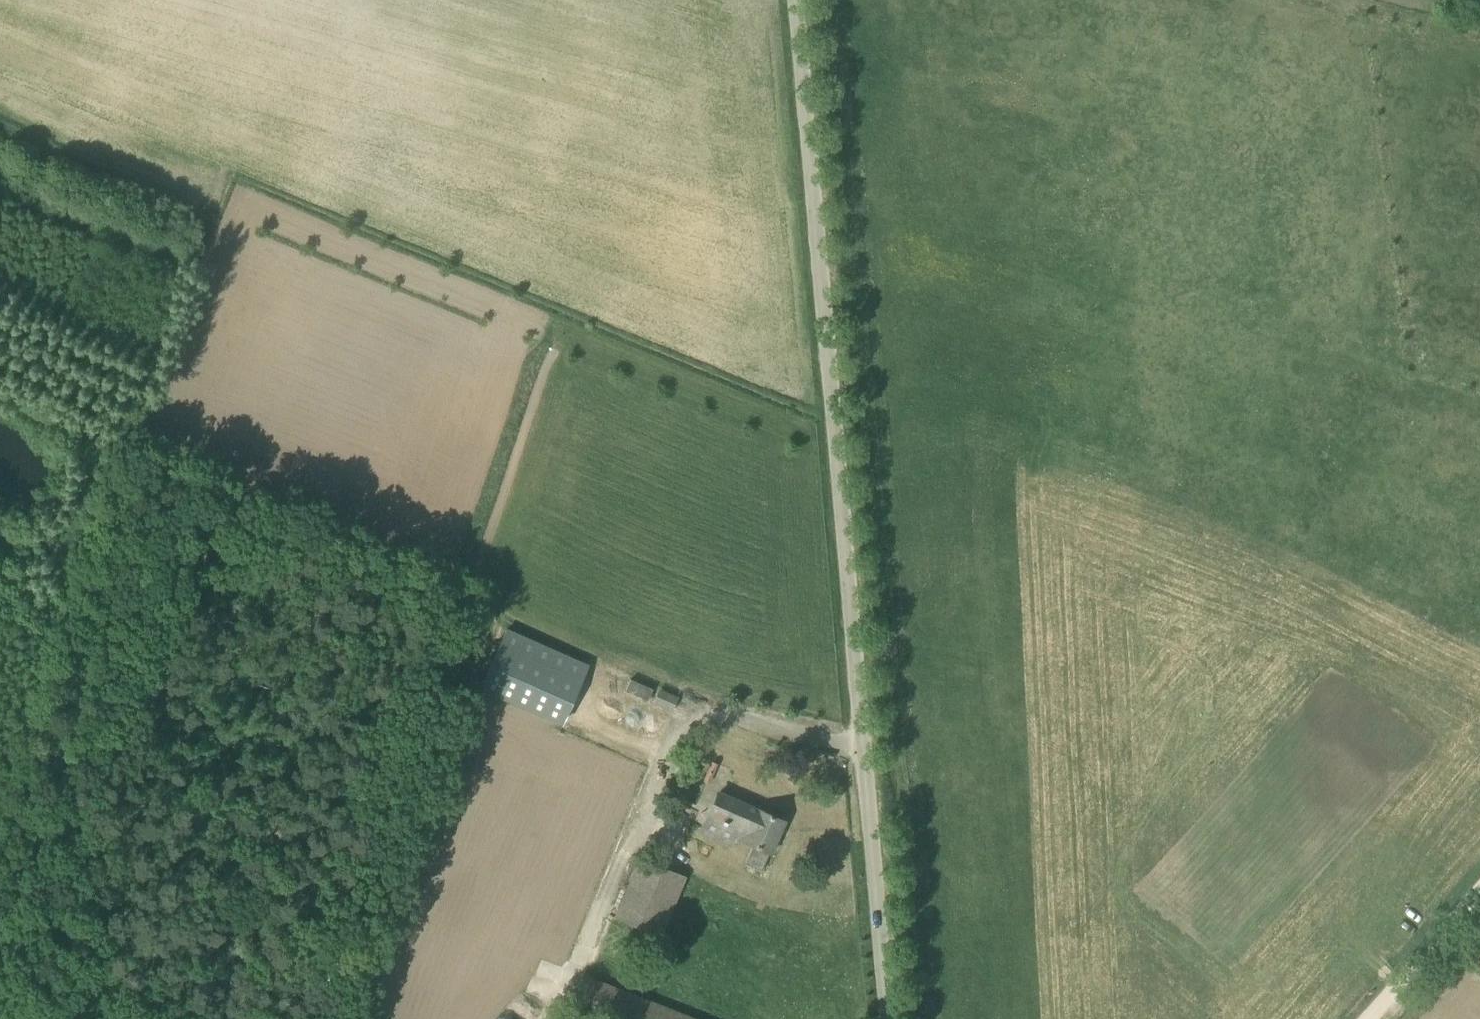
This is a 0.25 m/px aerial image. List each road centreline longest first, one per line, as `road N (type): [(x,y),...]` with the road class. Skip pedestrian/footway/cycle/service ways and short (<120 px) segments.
road 1 (unclassified): [(884,1018),(794,0)]
road 2 (track): [(1479,883),(1359,1018)]

